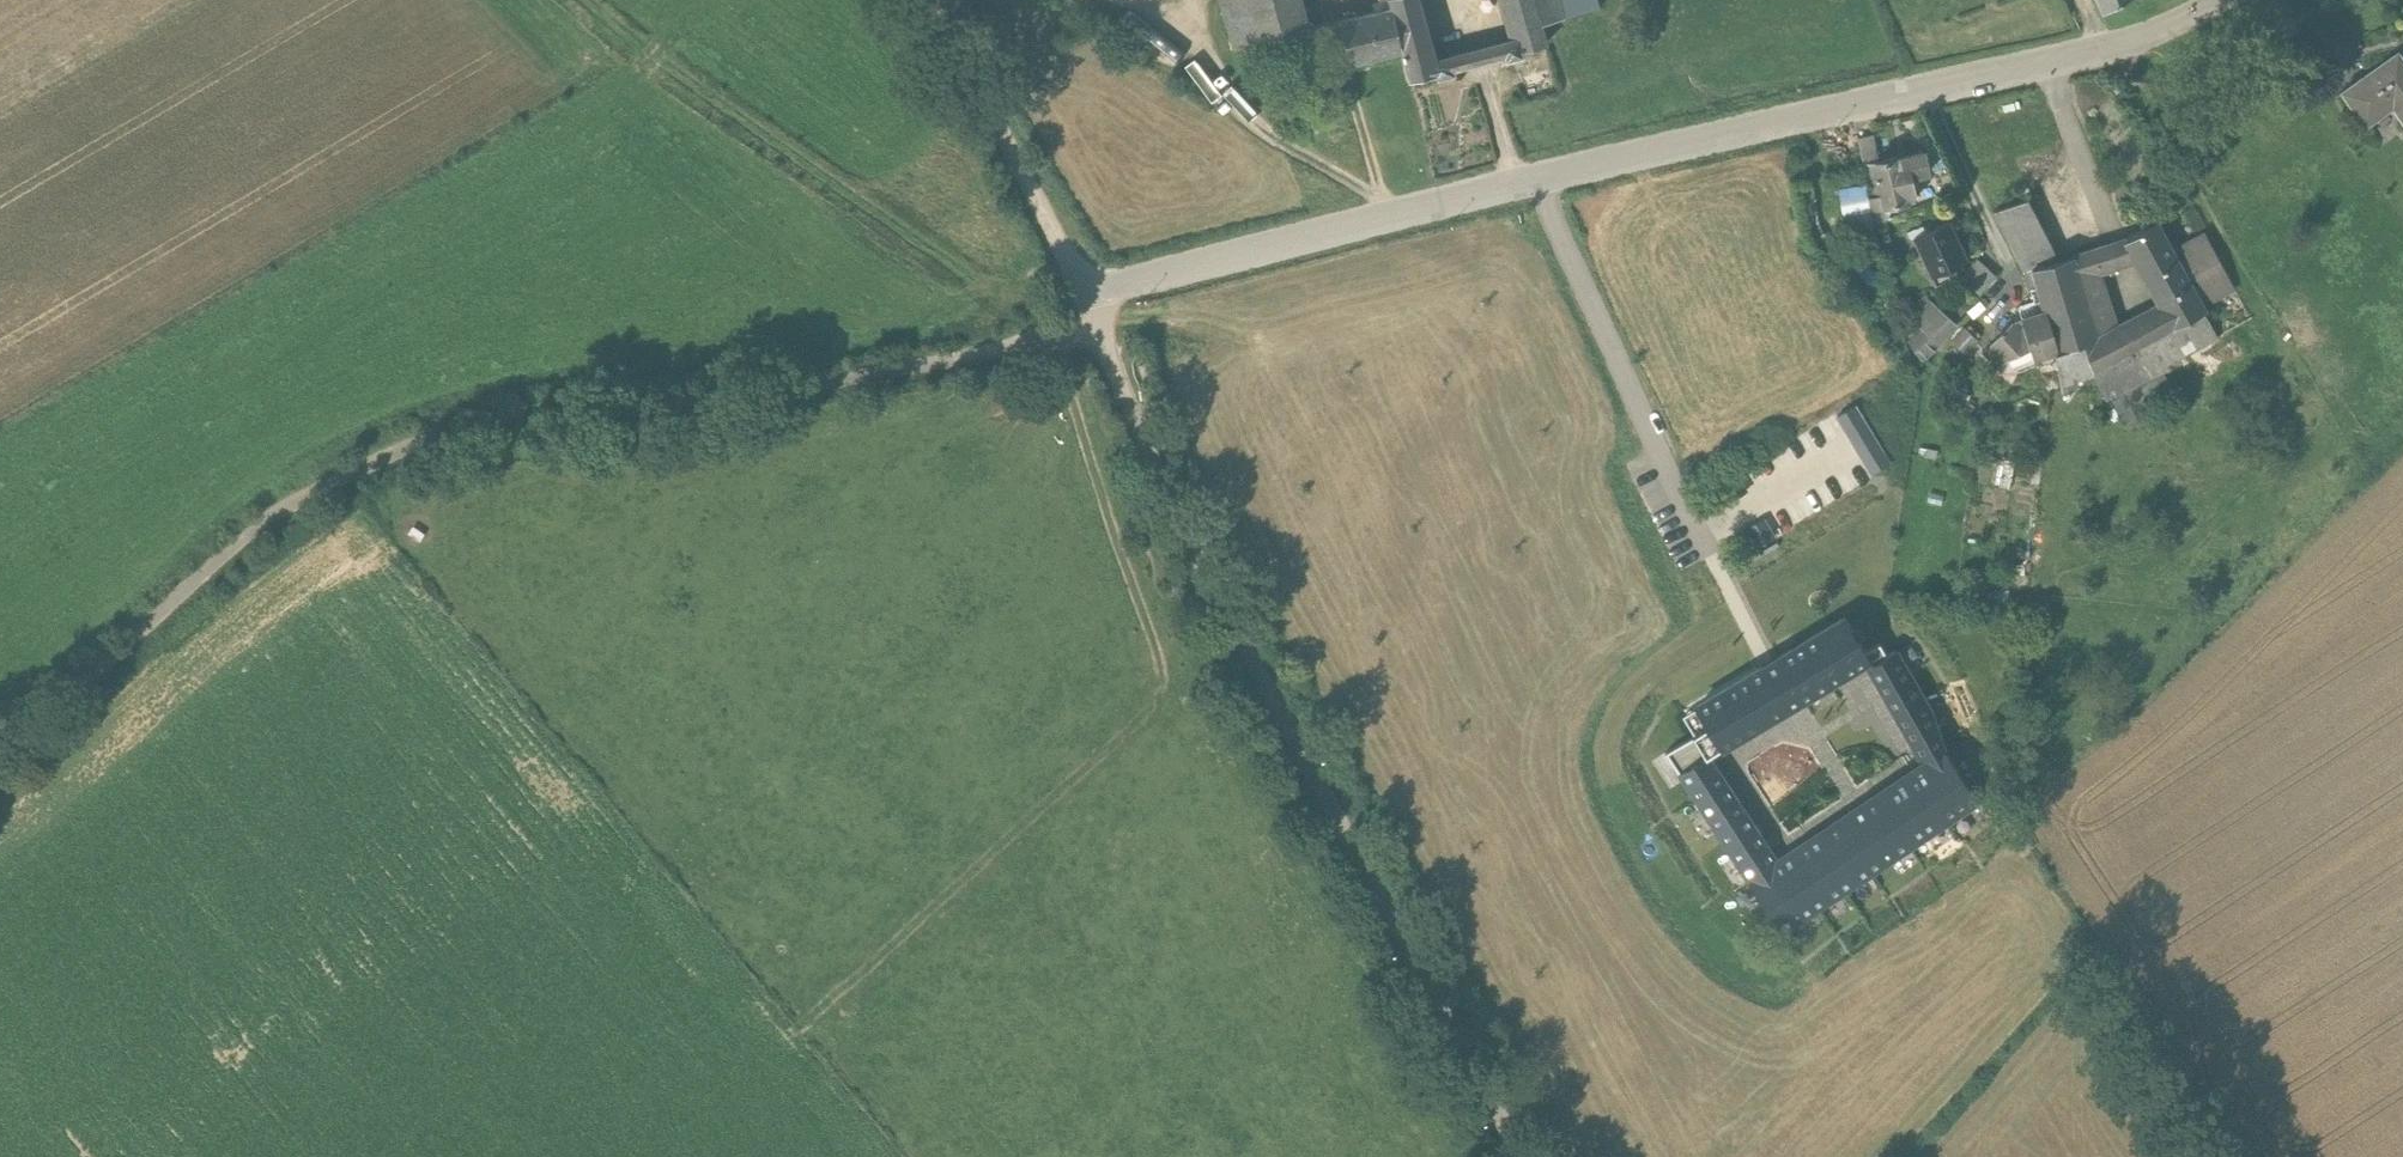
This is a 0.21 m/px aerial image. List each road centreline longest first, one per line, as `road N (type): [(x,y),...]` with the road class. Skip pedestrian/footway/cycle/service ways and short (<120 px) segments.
road 1 (residential): [(1096,301),(1043,337),(871,379),(747,395),(605,396),(518,408),(438,432),(280,516),(0,766)]
road 2 (residential): [(2230,0),(2105,52),(1384,217),(1096,301)]
road 3 (residential): [(1519,1156),(1224,615),(1108,359),(1096,301)]
road 4 (track): [(1096,301),(915,0)]
road 5 (track): [(1380,201),(1257,127),(1162,37),(1109,0)]

